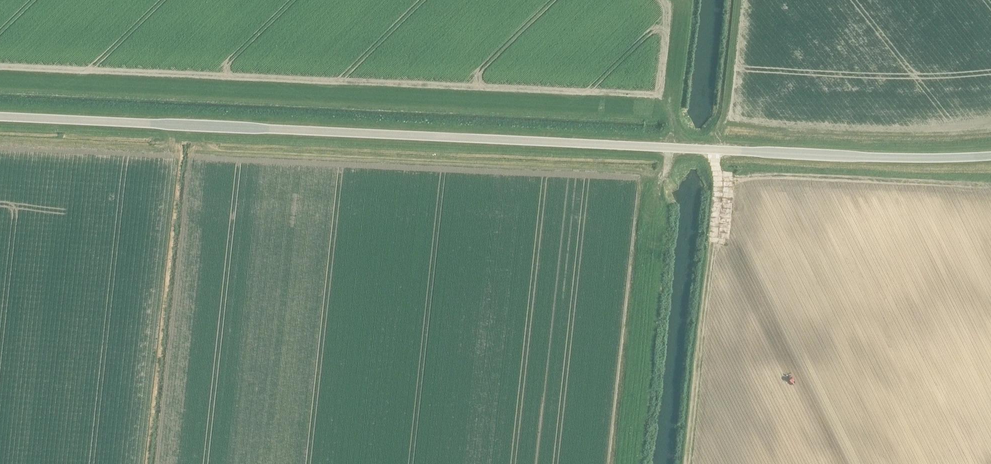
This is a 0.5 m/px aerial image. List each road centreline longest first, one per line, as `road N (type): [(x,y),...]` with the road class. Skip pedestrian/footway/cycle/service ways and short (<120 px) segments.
road 1 (unclassified): [(990,156),(0,116)]

